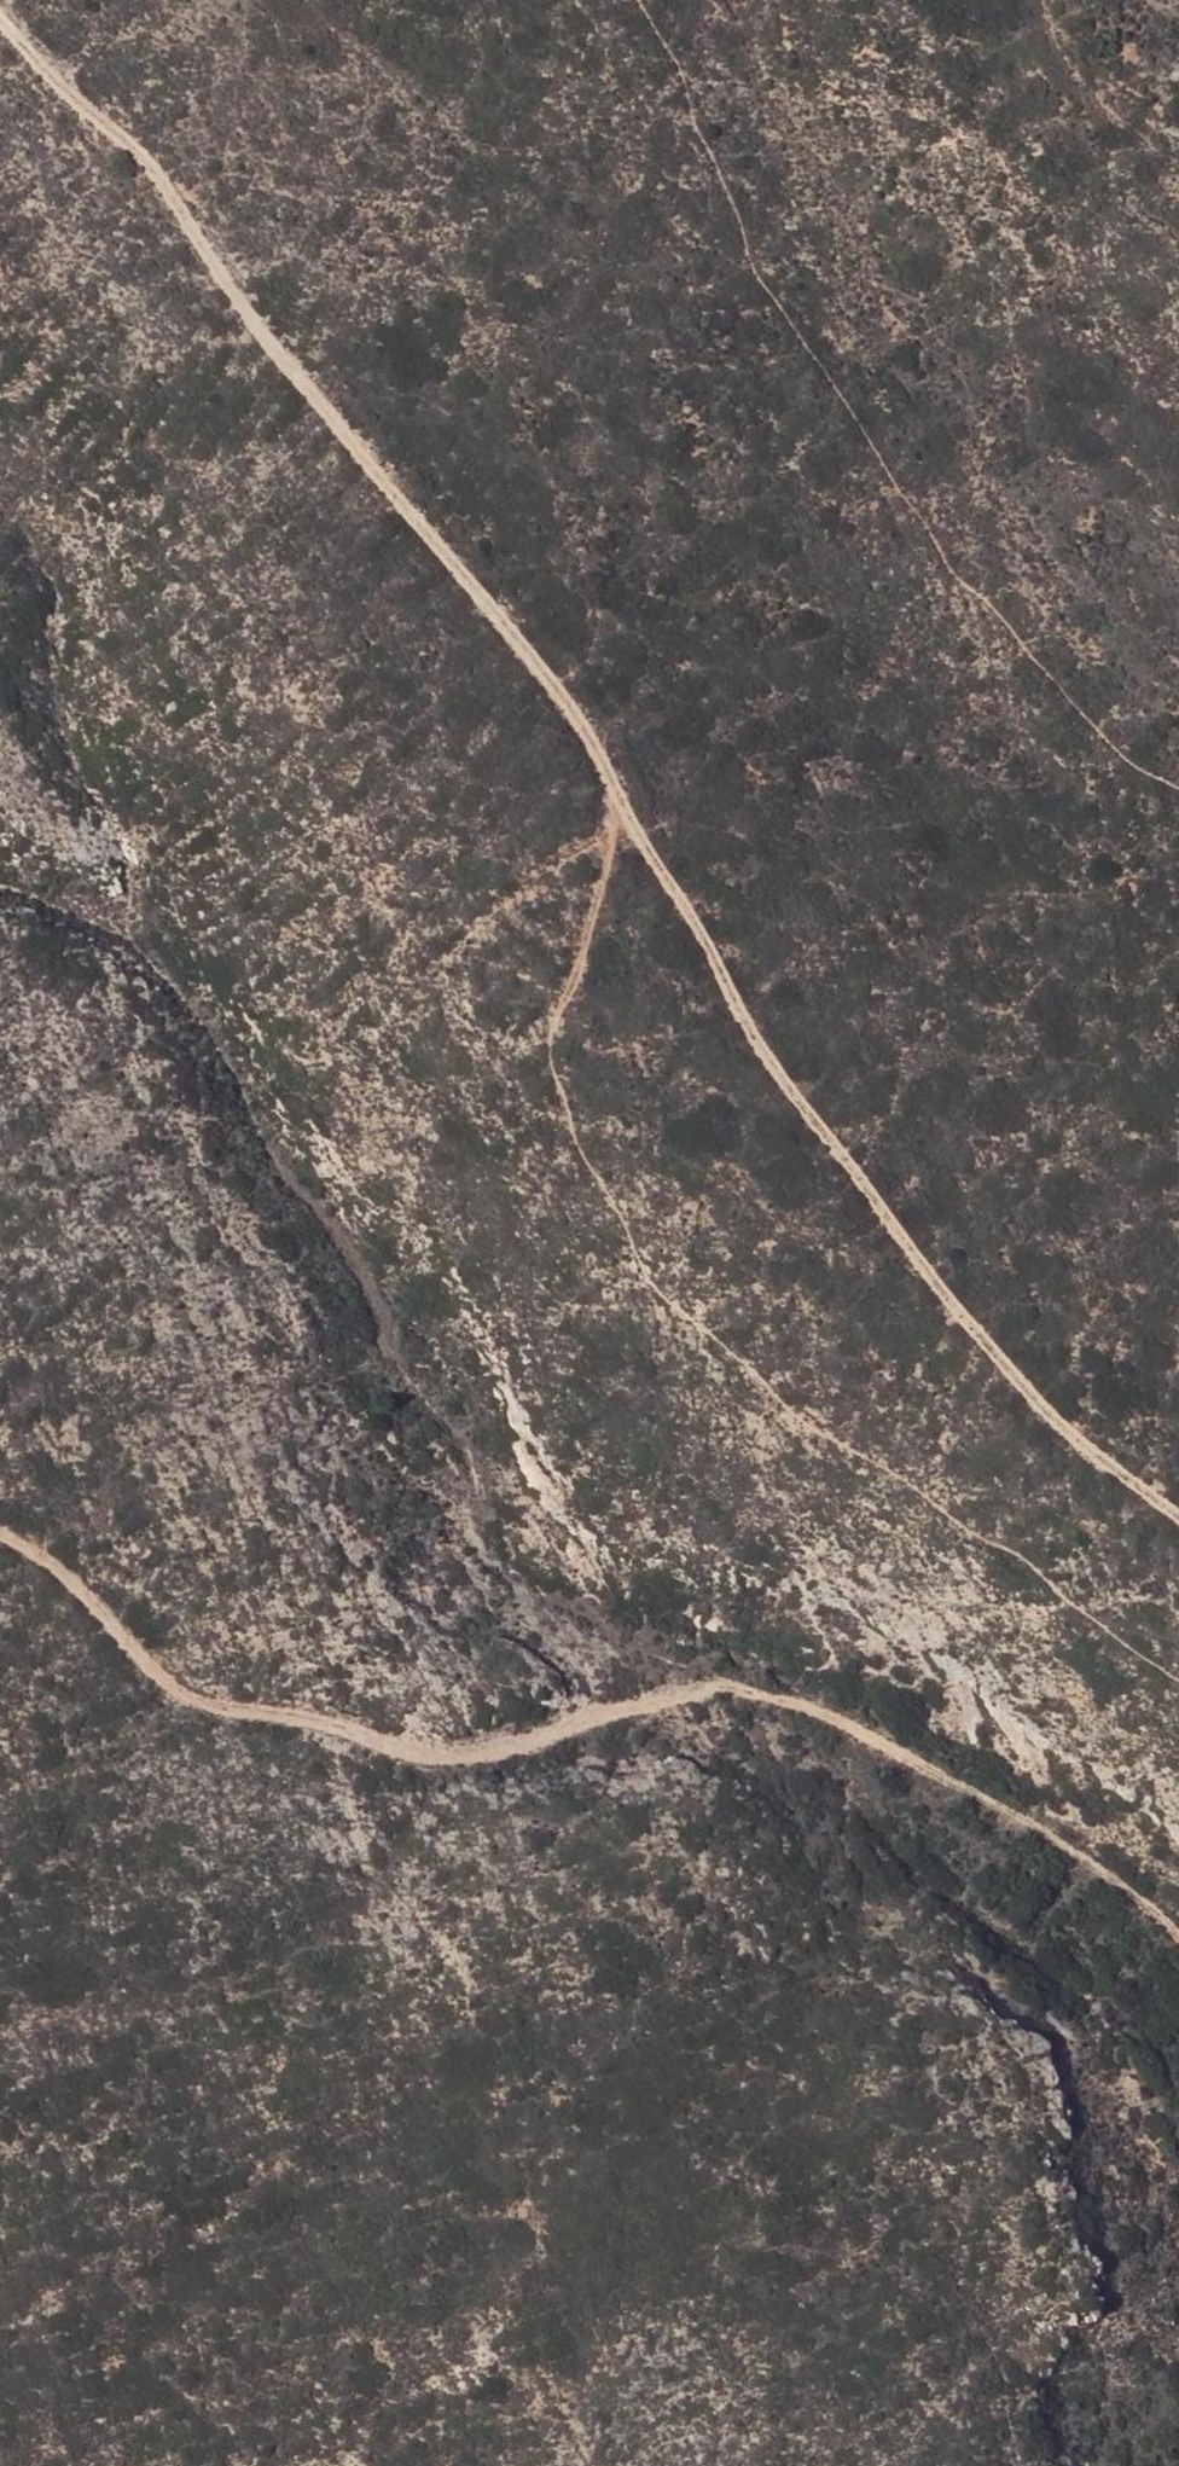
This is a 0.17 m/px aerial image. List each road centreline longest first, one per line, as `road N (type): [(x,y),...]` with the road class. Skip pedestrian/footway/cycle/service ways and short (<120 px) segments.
road 1 (track): [(0,25),(223,273),(316,429),(581,728),(805,1086),(1093,1426),(1178,1493)]
road 2 (track): [(1178,1948),(1017,1825),(859,1730),(737,1685),(503,1748),(417,1757),(345,1731),(269,1728),(168,1694),(73,1588),(0,1529)]

